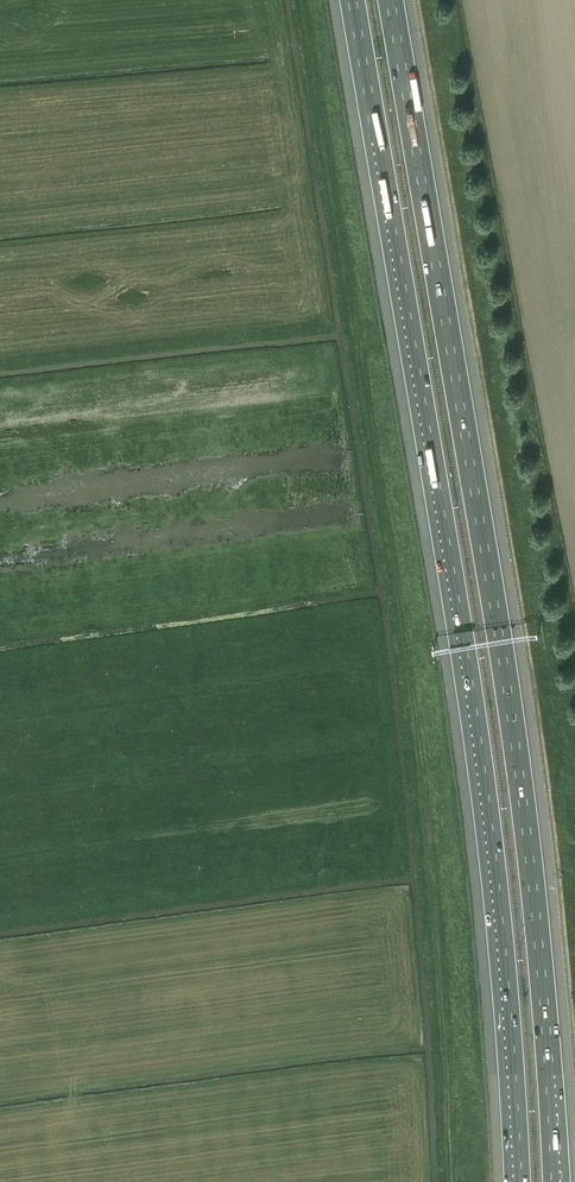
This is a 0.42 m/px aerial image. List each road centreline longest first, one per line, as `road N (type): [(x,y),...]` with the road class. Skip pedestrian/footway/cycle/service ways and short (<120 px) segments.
road 1 (motorway): [(351,0),(494,853),(520,1181)]
road 2 (motorway): [(557,1181),(547,1015),(508,691),(390,0)]

